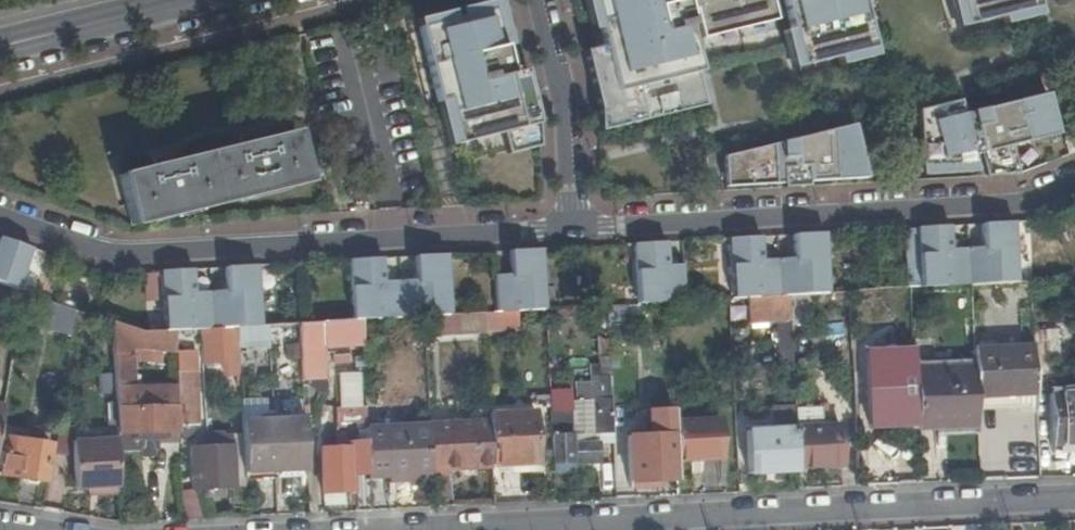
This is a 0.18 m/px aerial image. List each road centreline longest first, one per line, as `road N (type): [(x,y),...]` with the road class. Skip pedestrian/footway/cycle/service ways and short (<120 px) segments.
road 1 (residential): [(363,529),(1074,495)]
road 2 (residential): [(0,209),(133,249),(571,228)]
road 3 (residential): [(1074,184),(1021,203),(571,228)]
road 4 (residential): [(571,228),(567,138),(538,0)]
road 5 (tertiary): [(191,0),(0,46)]

